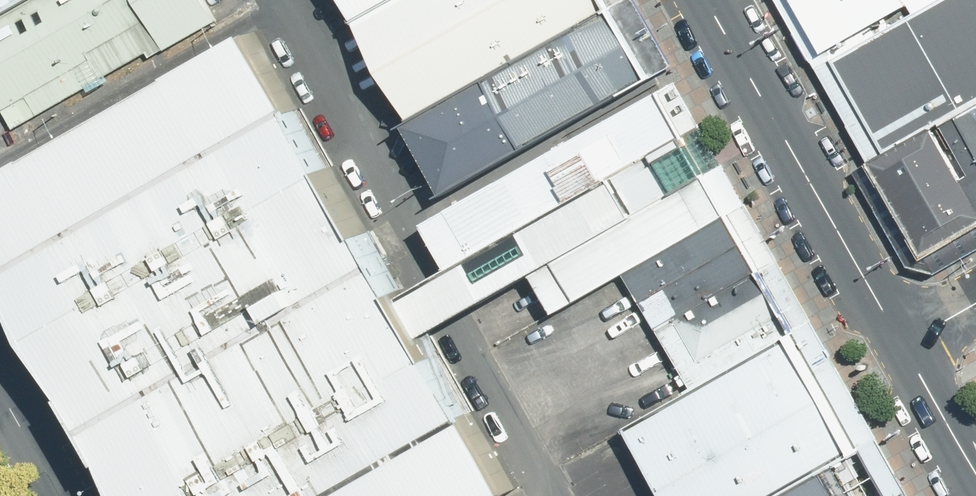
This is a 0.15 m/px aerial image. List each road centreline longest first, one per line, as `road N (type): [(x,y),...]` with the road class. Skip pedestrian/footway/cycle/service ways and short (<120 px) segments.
road 1 (primary): [(898,342),(703,0)]
road 2 (primary): [(975,479),(898,342)]

